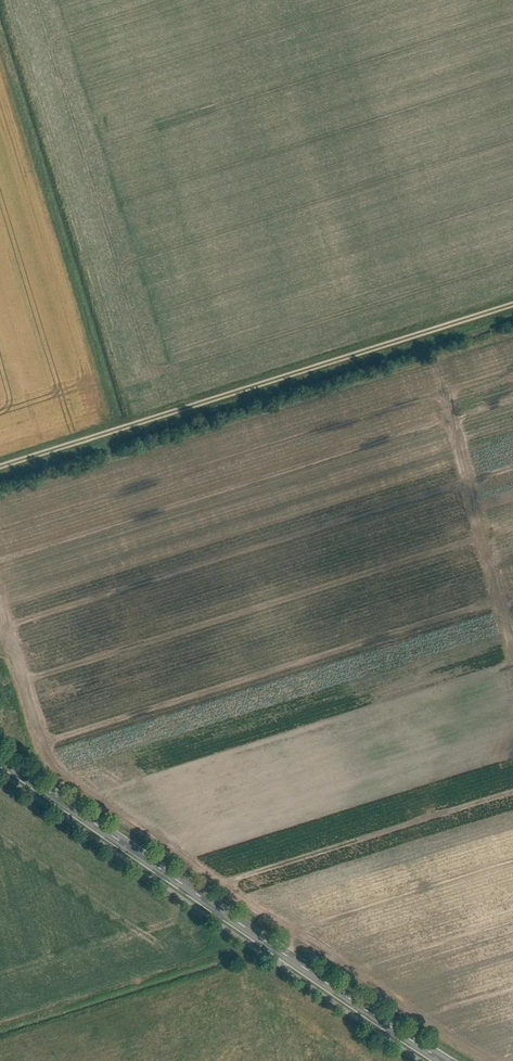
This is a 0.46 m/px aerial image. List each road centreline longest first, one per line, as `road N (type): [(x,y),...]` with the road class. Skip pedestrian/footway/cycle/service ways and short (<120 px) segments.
road 1 (secondary): [(447,1060),(0,758)]
road 2 (unclassified): [(512,302),(0,466)]

